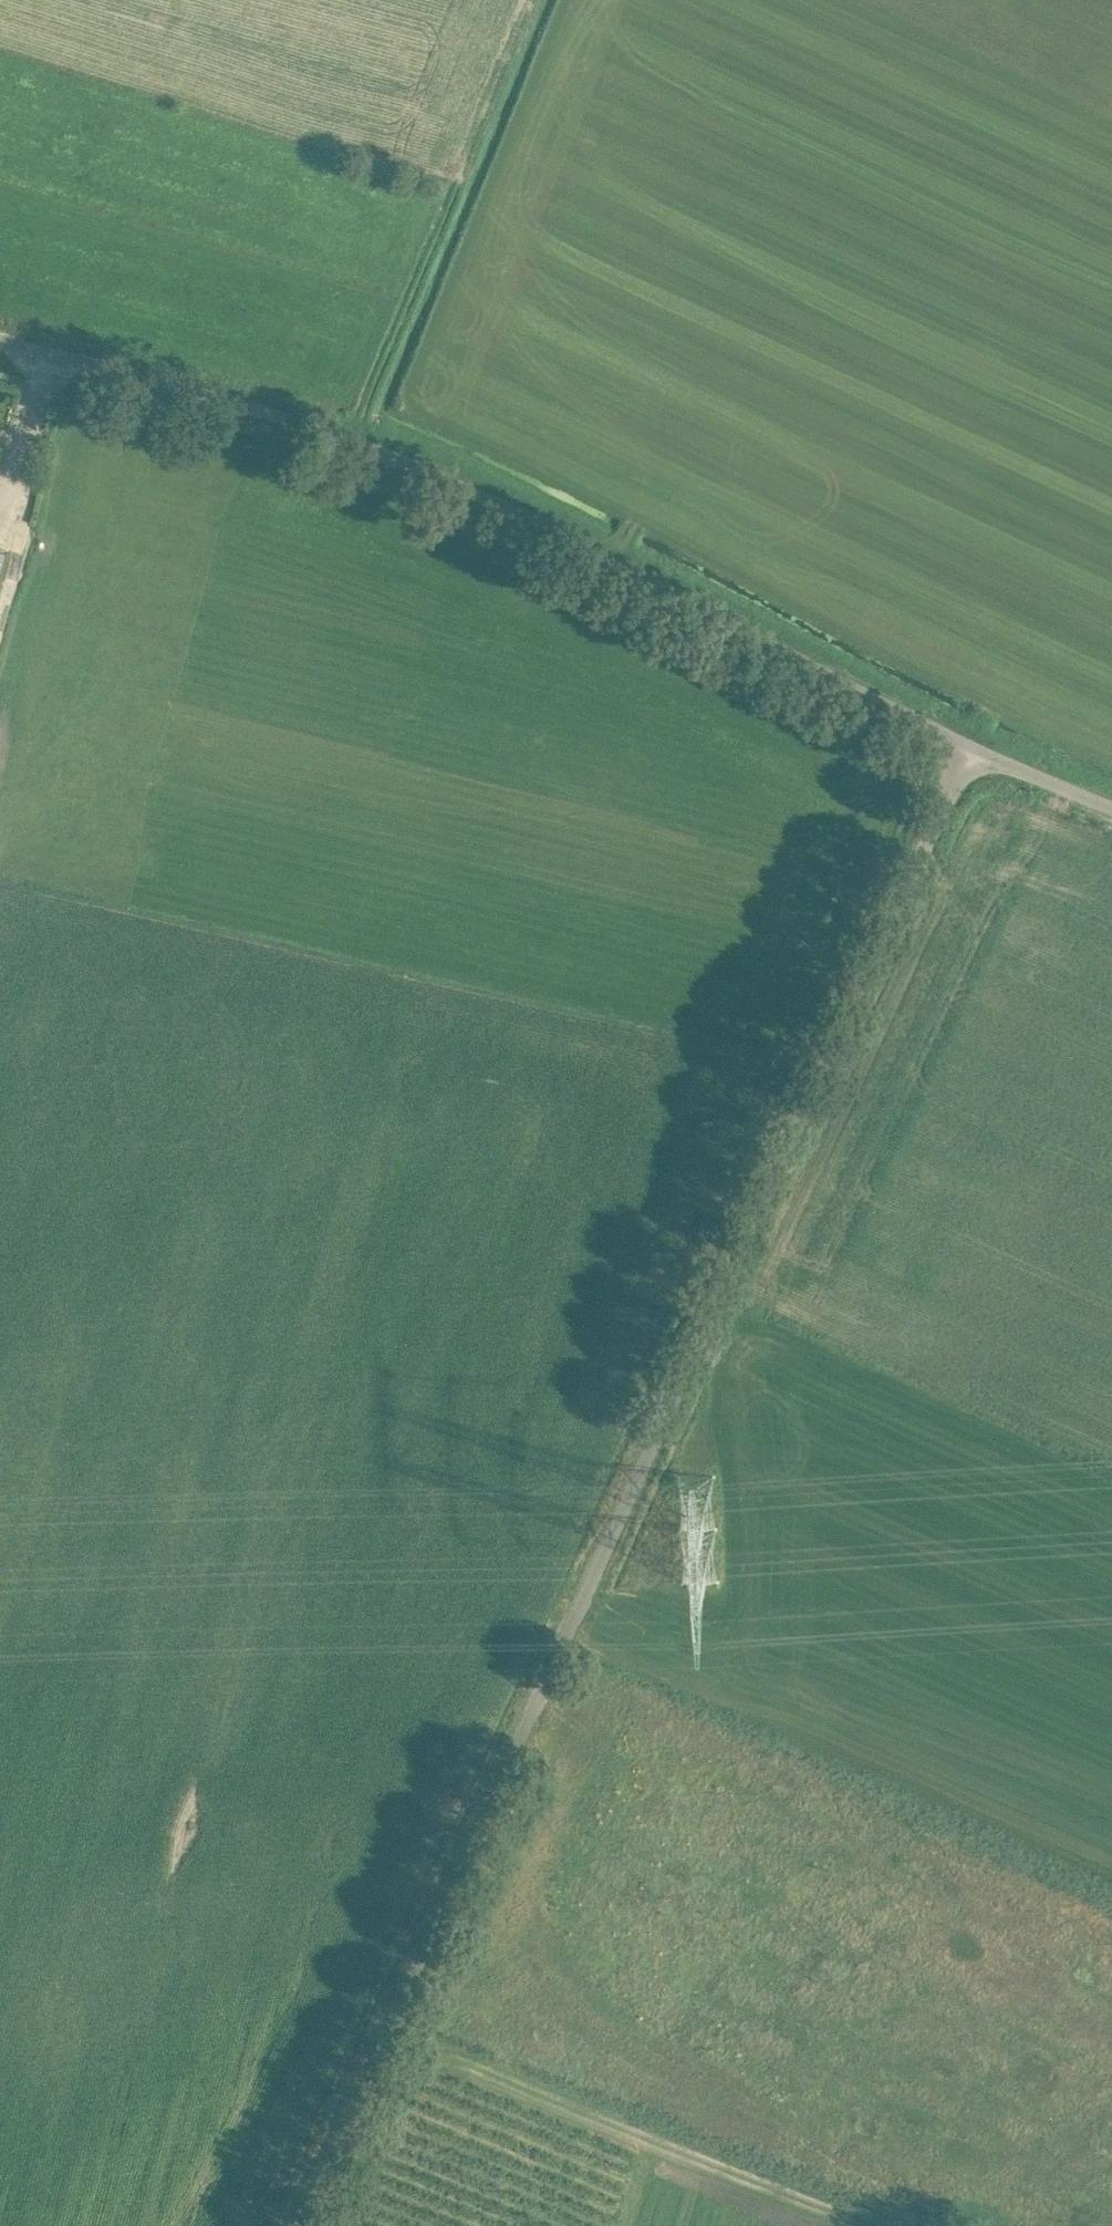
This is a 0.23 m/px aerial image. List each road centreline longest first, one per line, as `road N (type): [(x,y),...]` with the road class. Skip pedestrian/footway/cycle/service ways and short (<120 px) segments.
road 1 (unclassified): [(290,2225),(348,2120),(968,750)]
road 2 (unclassified): [(968,750),(564,532),(384,452),(0,343)]
road 3 (unclassified): [(1111,808),(968,750)]

